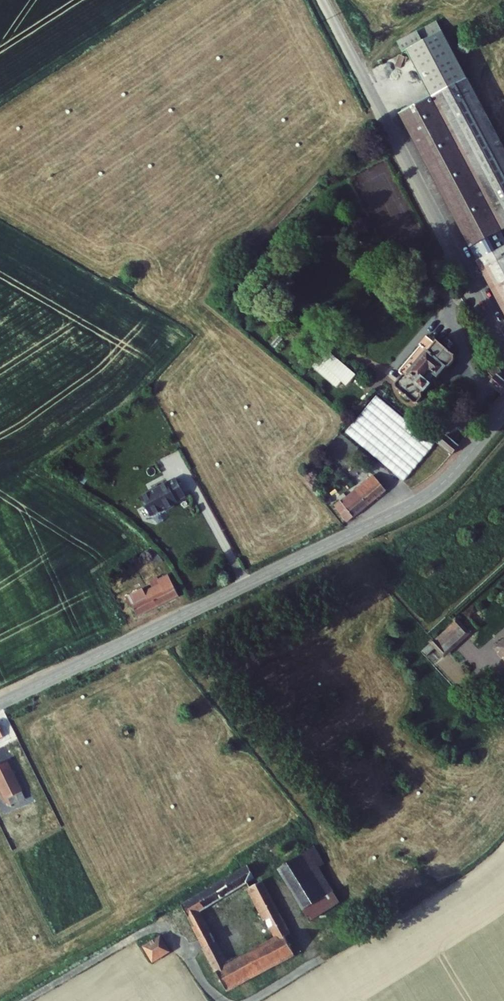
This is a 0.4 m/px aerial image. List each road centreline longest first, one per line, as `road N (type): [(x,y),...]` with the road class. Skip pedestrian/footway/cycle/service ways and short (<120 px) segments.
road 1 (tertiary): [(503,414),(424,499),(0,704)]
road 2 (unclassified): [(323,0),(503,345)]

